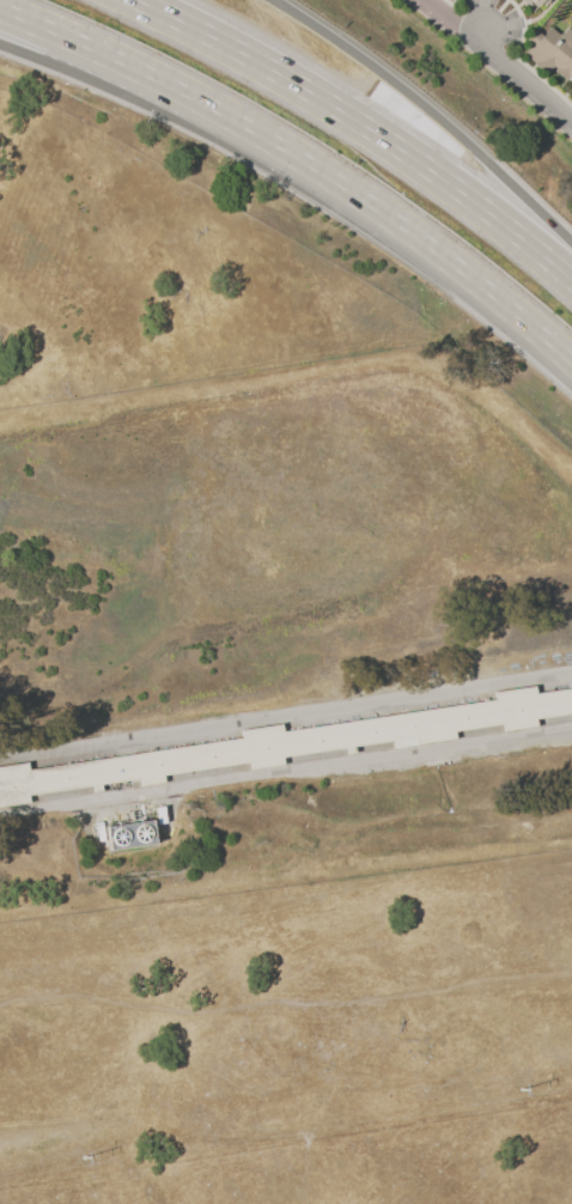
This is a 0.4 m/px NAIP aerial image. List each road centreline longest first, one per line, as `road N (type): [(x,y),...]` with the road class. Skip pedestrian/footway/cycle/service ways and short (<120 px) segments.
road 1 (motorway): [(0,12),(190,98),(351,193),(571,366)]
road 2 (motorway): [(571,281),(470,197),(312,91),(139,0)]
road 3 (motorway): [(0,46),(267,159),(428,247)]
road 4 (motorway): [(571,242),(434,114),(270,0)]

